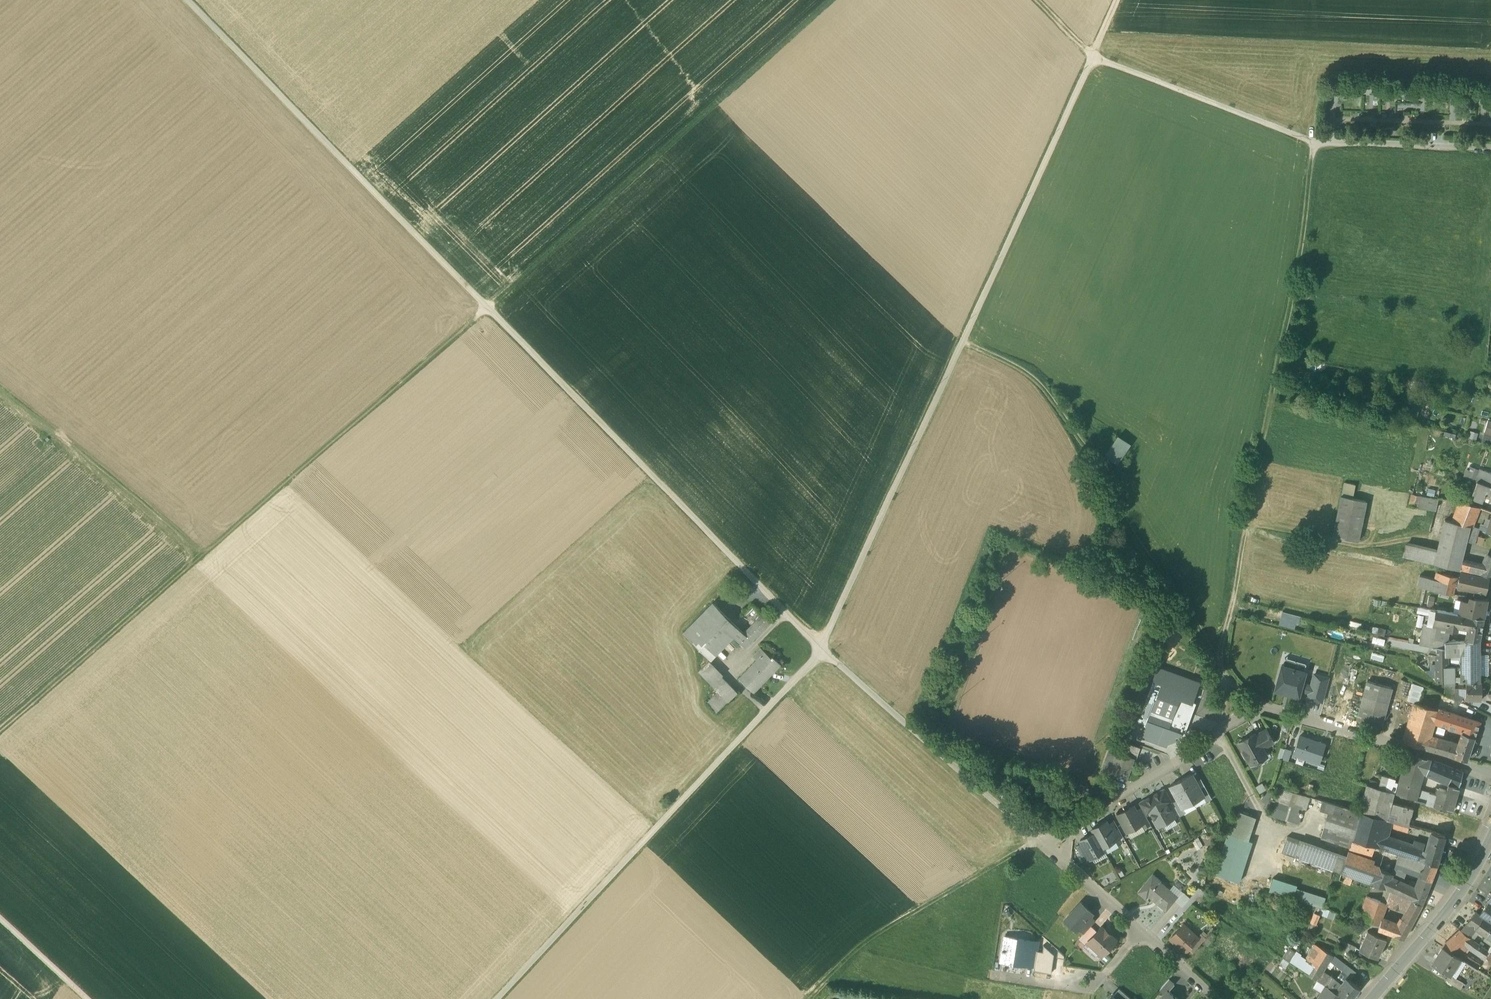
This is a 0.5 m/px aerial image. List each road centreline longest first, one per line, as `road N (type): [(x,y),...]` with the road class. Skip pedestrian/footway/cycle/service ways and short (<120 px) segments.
road 1 (track): [(831,0),(0,733)]
road 2 (track): [(186,0),(749,576)]
road 3 (track): [(822,650),(1091,56)]
road 4 (residential): [(1490,773),(1265,709),(1040,841),(1141,932)]
road 5 (track): [(822,650),(497,998)]
road 6 (track): [(1221,664),(1045,392),(1028,374),(961,342)]
road 7 (track): [(1091,56),(1314,142),(1490,150)]
road 8 (track): [(1245,524),(1314,142)]
road 9 (track): [(1040,841),(873,930),(809,998)]
road 10 (track): [(0,386),(207,552)]
road 11 (track): [(1265,709),(1221,664),(1245,524)]
road 12 (residential): [(1490,837),(1438,922),(1374,998)]
road 13 (track): [(1245,524),(1372,547),(1406,540),(1435,548)]
road 14 (residential): [(1141,932),(1086,989),(993,975)]

